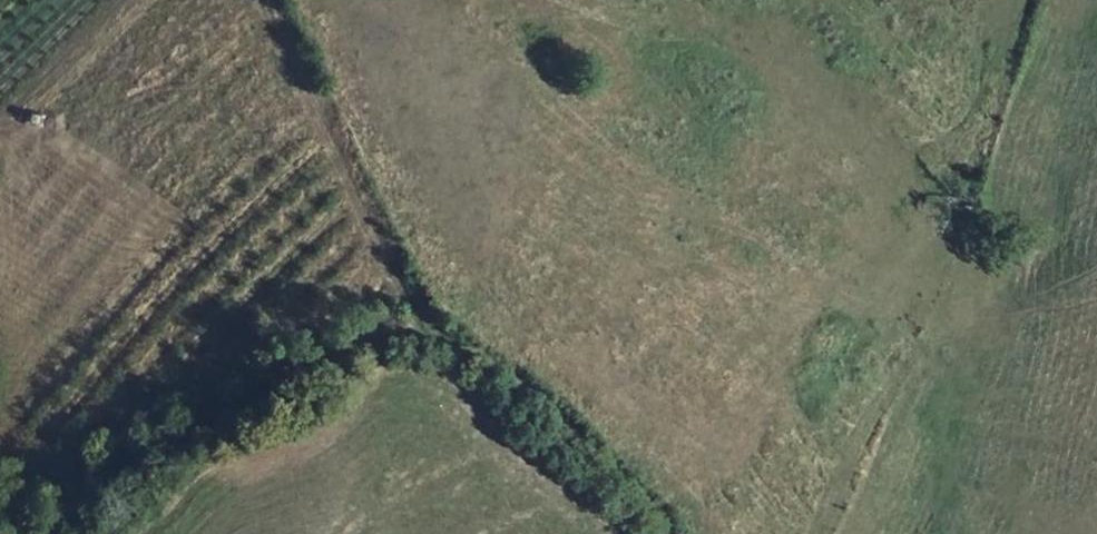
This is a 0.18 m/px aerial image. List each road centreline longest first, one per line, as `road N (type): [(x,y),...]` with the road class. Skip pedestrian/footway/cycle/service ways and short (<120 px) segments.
road 1 (track): [(659,533),(409,307),(350,156),(268,0)]

